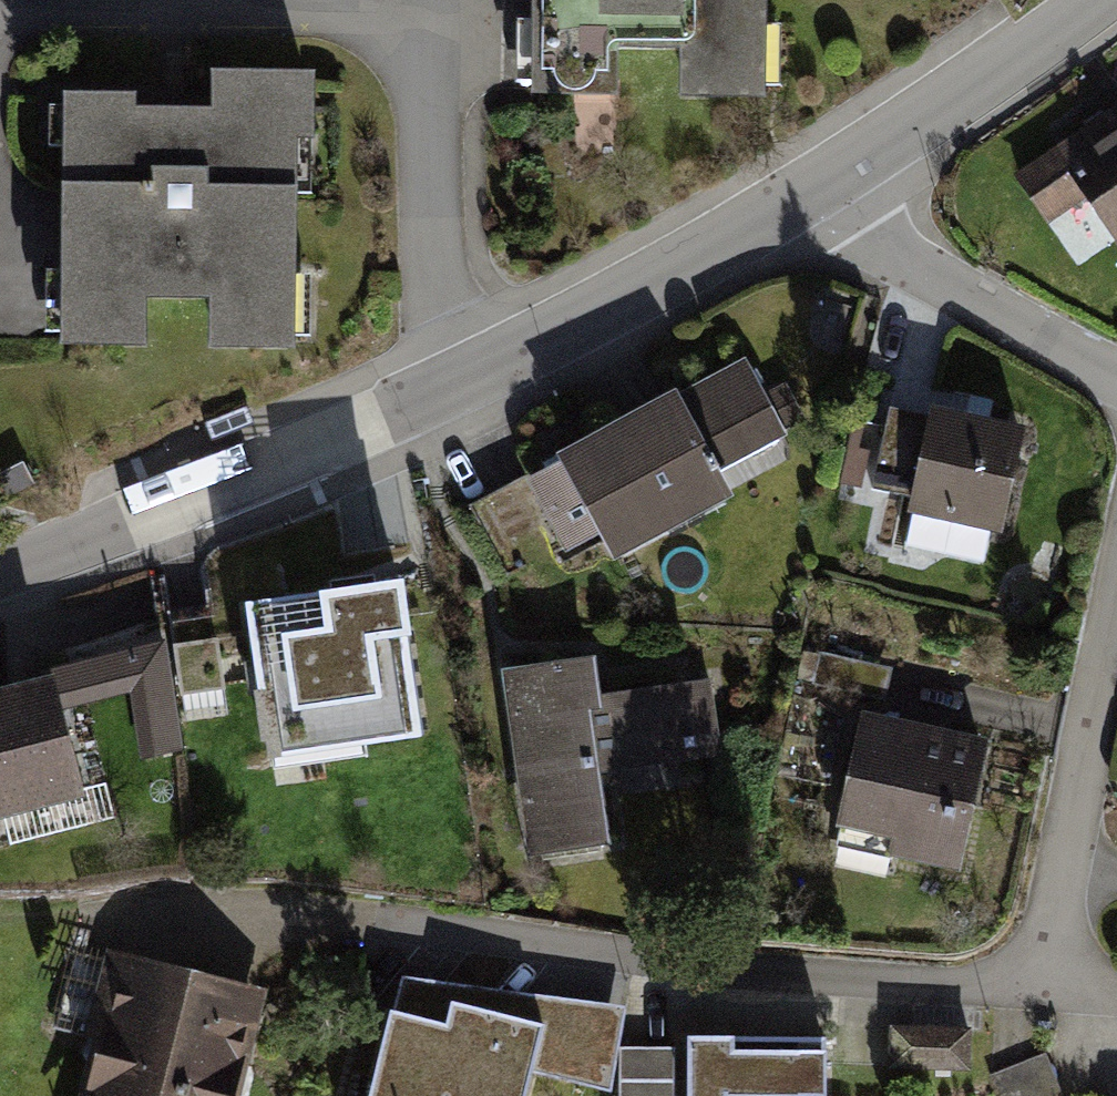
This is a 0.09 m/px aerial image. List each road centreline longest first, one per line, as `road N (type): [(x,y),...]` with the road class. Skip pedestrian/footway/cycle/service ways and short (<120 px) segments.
road 1 (residential): [(1116,617),(1048,965),(976,989),(700,969),(187,901)]
road 2 (residential): [(0,569),(499,366)]
road 3 (residential): [(499,366),(835,175)]
road 4 (residential): [(452,0),(449,223),(499,366)]
road 5 (residential): [(1116,376),(930,275),(863,216),(835,175)]
road 6 (residential): [(835,175),(1086,0)]

